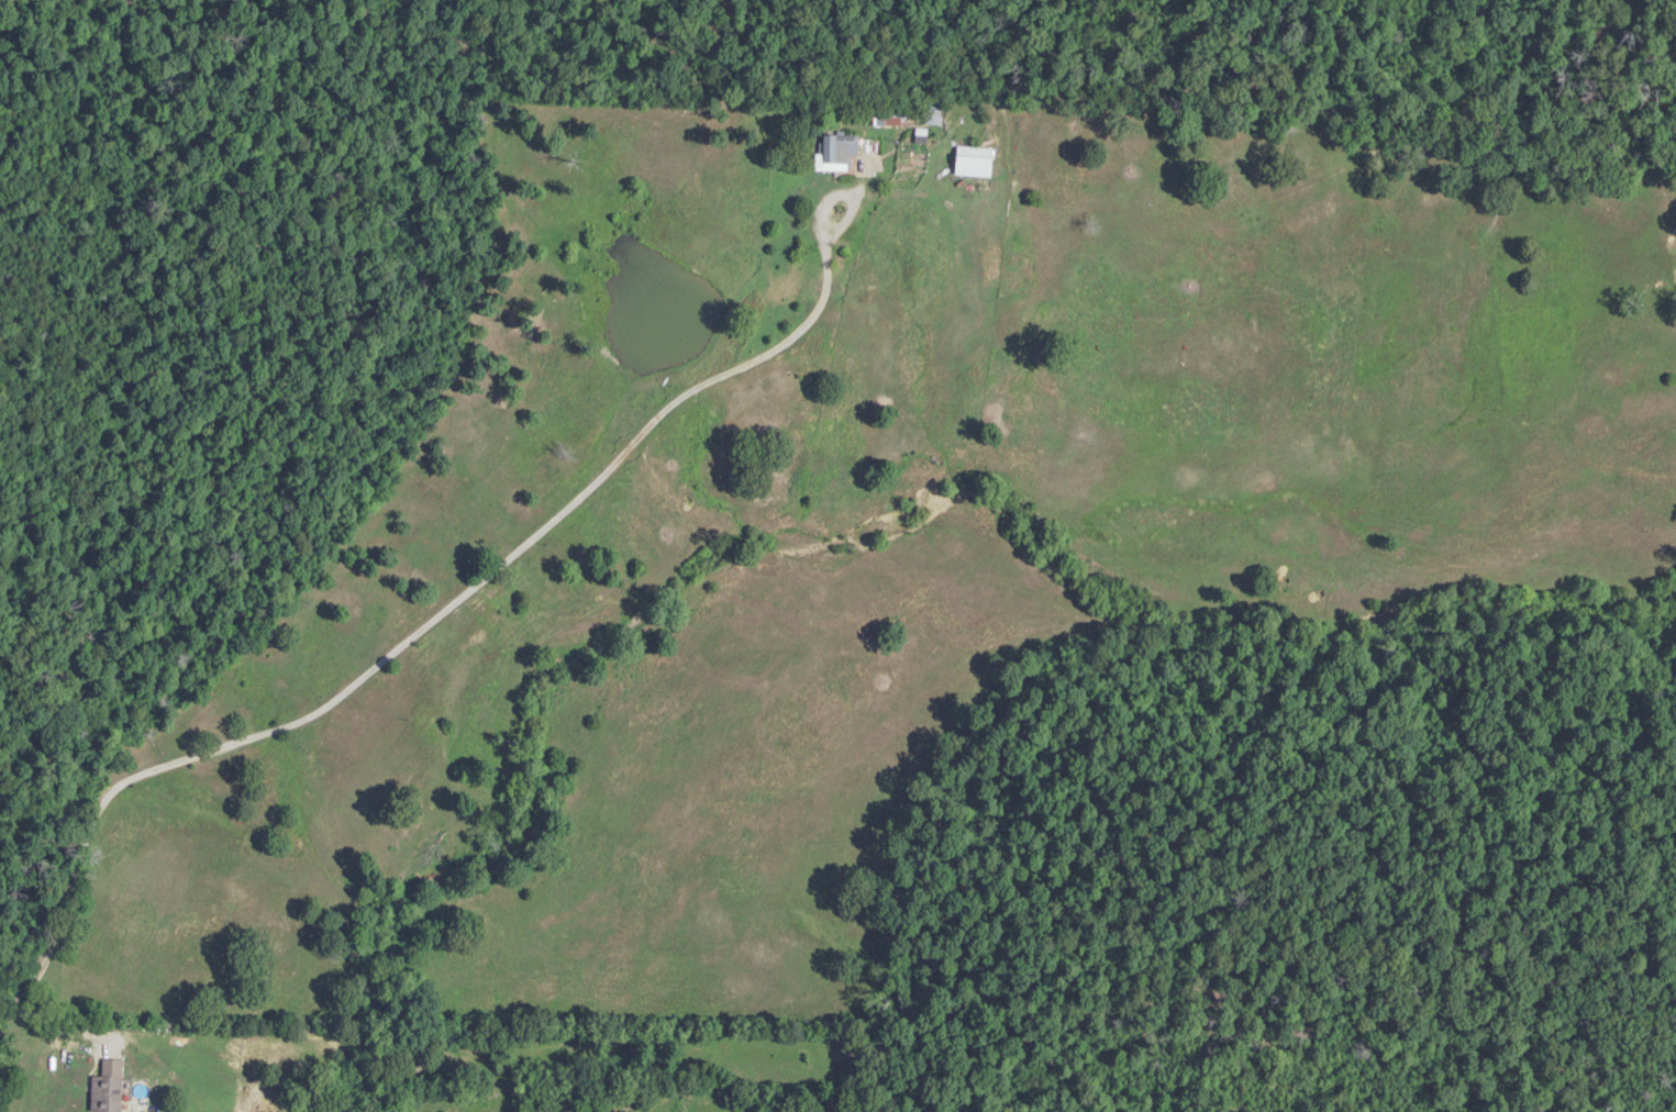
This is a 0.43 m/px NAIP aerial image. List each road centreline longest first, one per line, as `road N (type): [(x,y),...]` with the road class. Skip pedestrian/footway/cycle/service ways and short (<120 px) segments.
road 1 (residential): [(1675,599),(1633,618),(1463,607),(1364,640),(1281,613),(1241,631),(1189,631),(1107,607),(981,500),(950,501),(859,542),(800,549),(726,527),(626,449)]
road 2 (residential): [(0,818),(310,713),(534,535),(626,449)]
road 3 (residential): [(1069,1111),(1120,1082),(1200,1079),(1299,1047),(1376,1047),(1424,1036),(1475,1044),(1574,1078),(1675,1080)]
road 4 (residential): [(636,0),(652,29),(691,46),(697,57),(734,159),(784,343)]
road 5 (residential): [(626,449),(676,399),(774,351),(813,315),(846,246),(861,187)]

